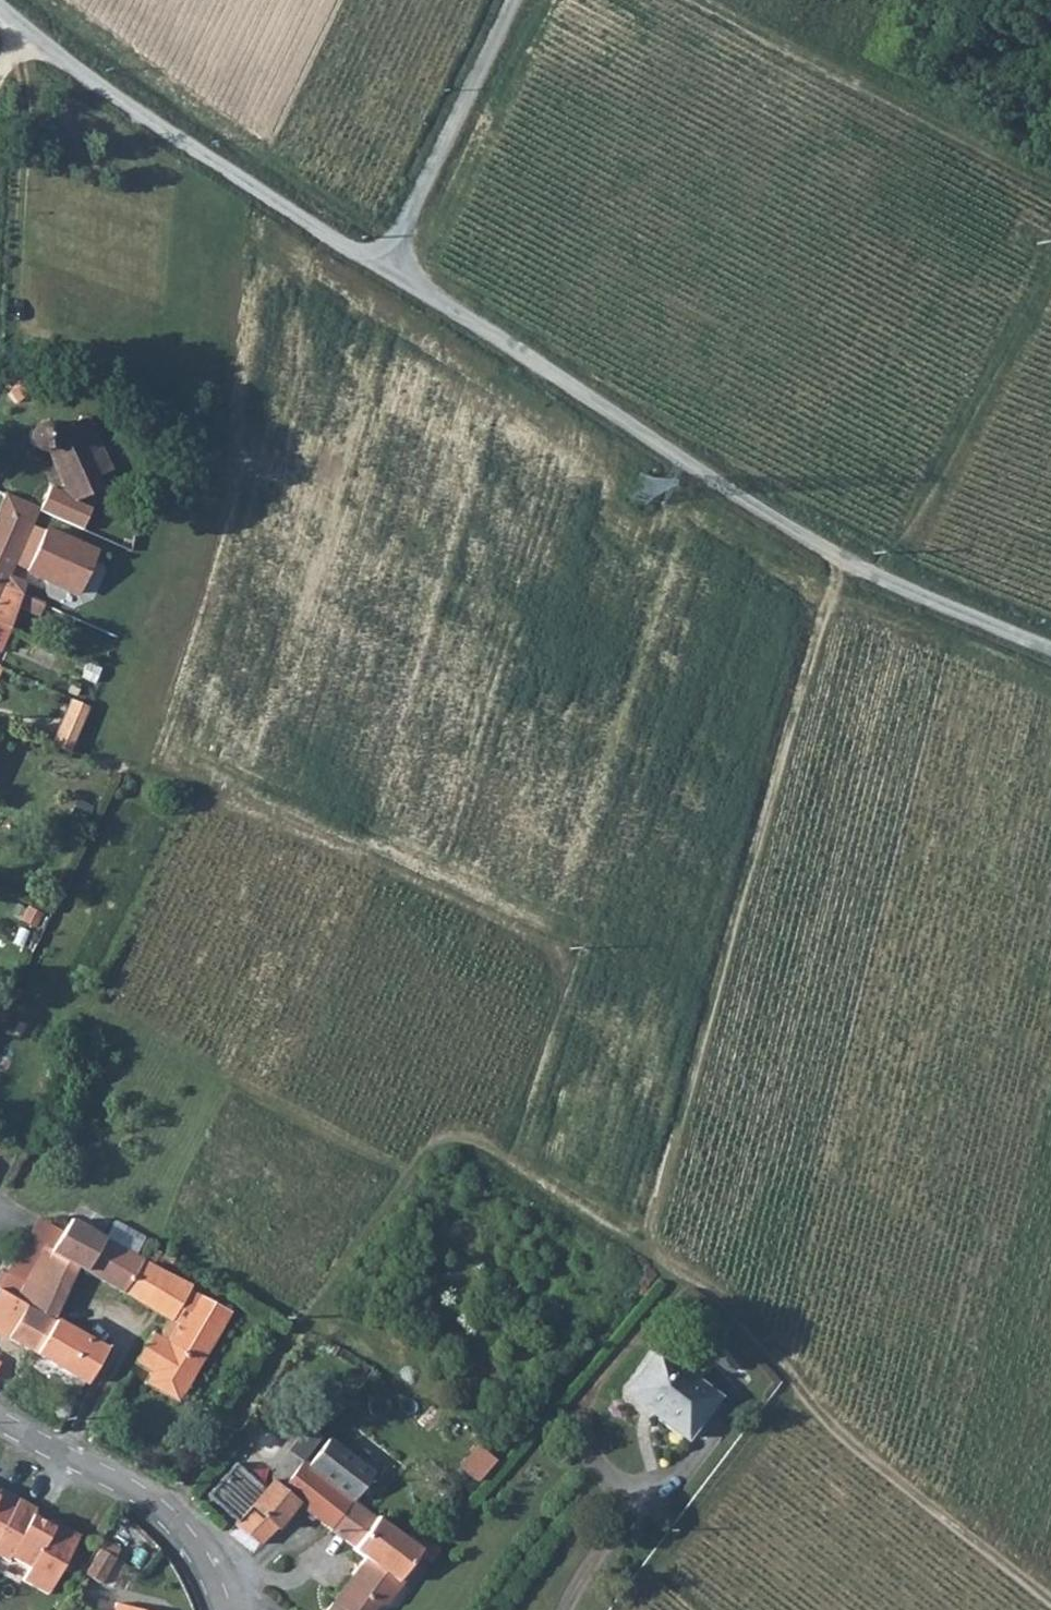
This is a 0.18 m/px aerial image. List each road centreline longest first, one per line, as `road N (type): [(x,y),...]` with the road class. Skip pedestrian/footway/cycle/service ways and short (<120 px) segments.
road 1 (track): [(847,564),(812,658),(642,1239),(493,1154),(455,1143),(408,1180),(162,1517)]
road 2 (track): [(380,270),(847,564),(1050,647)]
road 3 (track): [(642,1239),(713,1294),(822,1417),(1050,1601)]
road 4 (track): [(380,270),(59,60),(0,6)]
road 5 (track): [(1050,188),(694,0)]
road 6 (residential): [(0,1419),(162,1517),(194,1549),(220,1609)]
road 7 (track): [(506,0),(380,270)]

